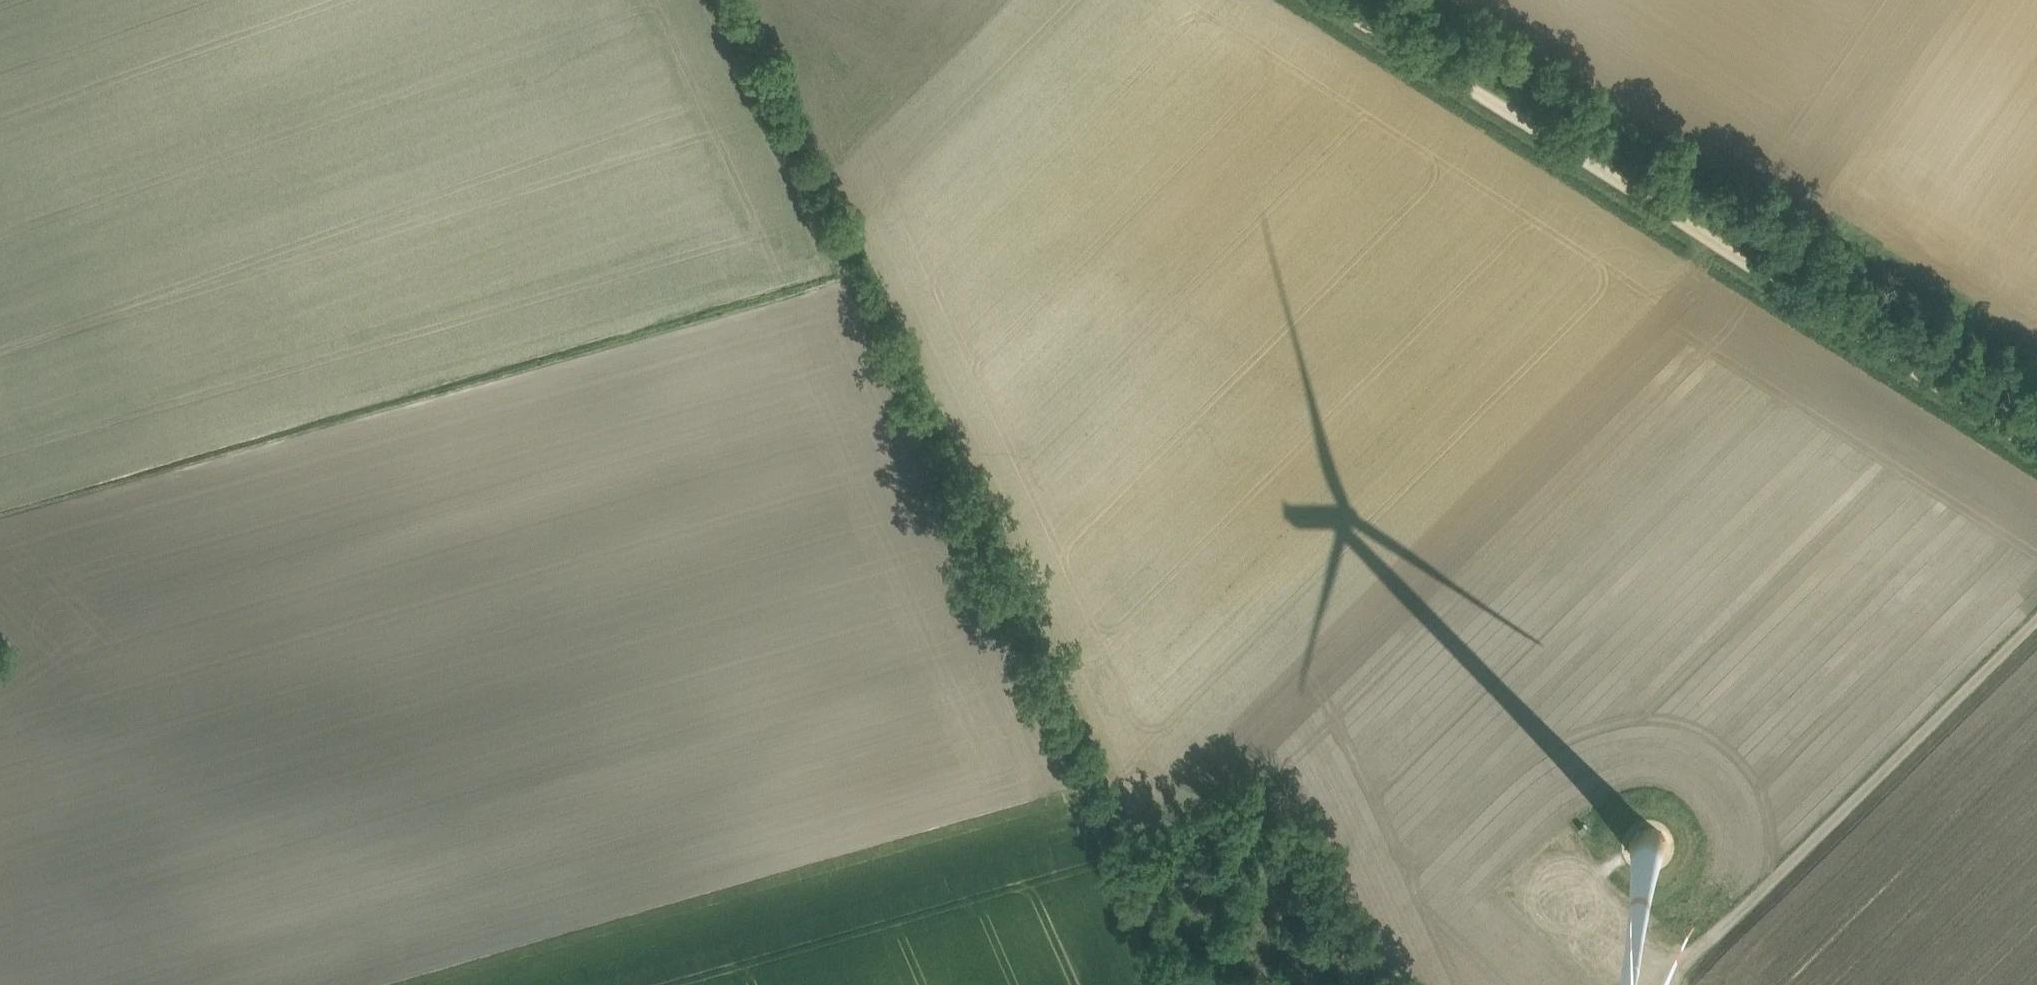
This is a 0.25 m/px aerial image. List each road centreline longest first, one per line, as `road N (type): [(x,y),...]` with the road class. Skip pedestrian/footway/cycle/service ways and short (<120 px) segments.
road 1 (track): [(1332,0),(2036,444)]
road 2 (track): [(2036,621),(1683,984)]

